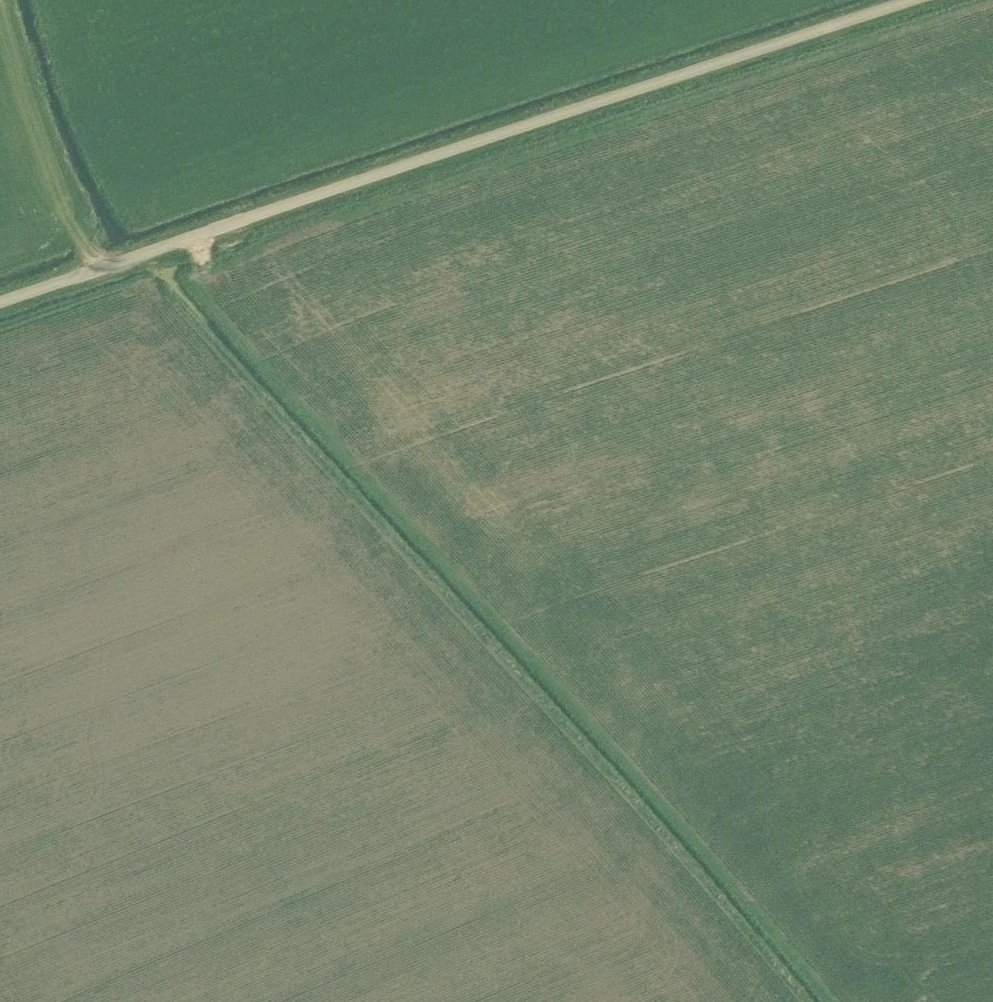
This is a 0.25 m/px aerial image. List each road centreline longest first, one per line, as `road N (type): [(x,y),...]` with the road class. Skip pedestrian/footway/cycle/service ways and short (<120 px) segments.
road 1 (unclassified): [(0,334),(992,10)]

